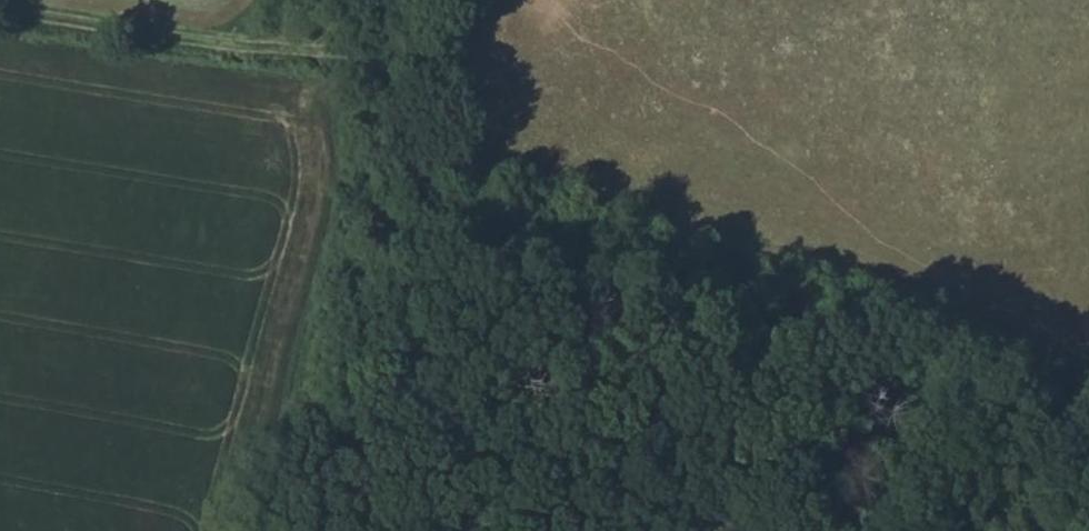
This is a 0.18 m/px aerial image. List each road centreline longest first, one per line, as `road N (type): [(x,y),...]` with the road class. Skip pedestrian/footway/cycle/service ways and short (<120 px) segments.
road 1 (track): [(0,16),(121,35),(339,52)]

